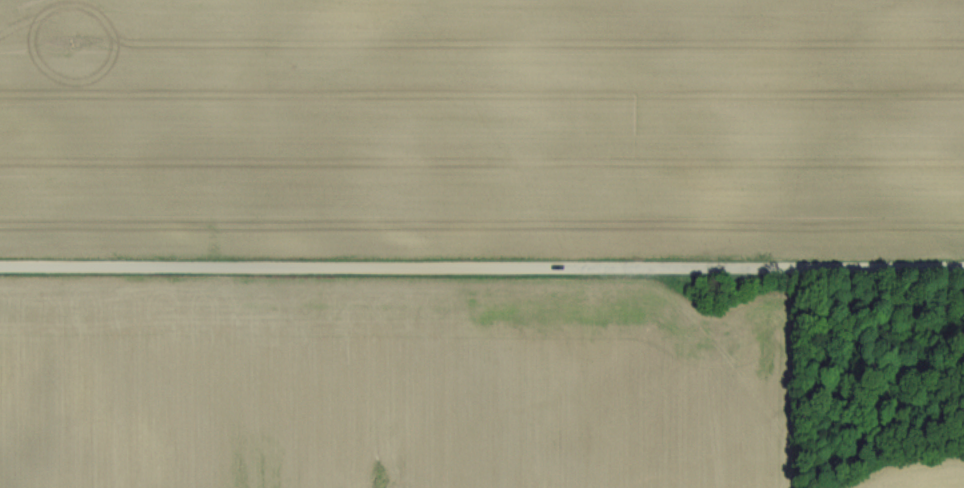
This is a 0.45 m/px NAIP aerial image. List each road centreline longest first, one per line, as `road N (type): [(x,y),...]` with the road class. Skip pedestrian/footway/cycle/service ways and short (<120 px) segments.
road 1 (residential): [(0,266),(963,266)]

